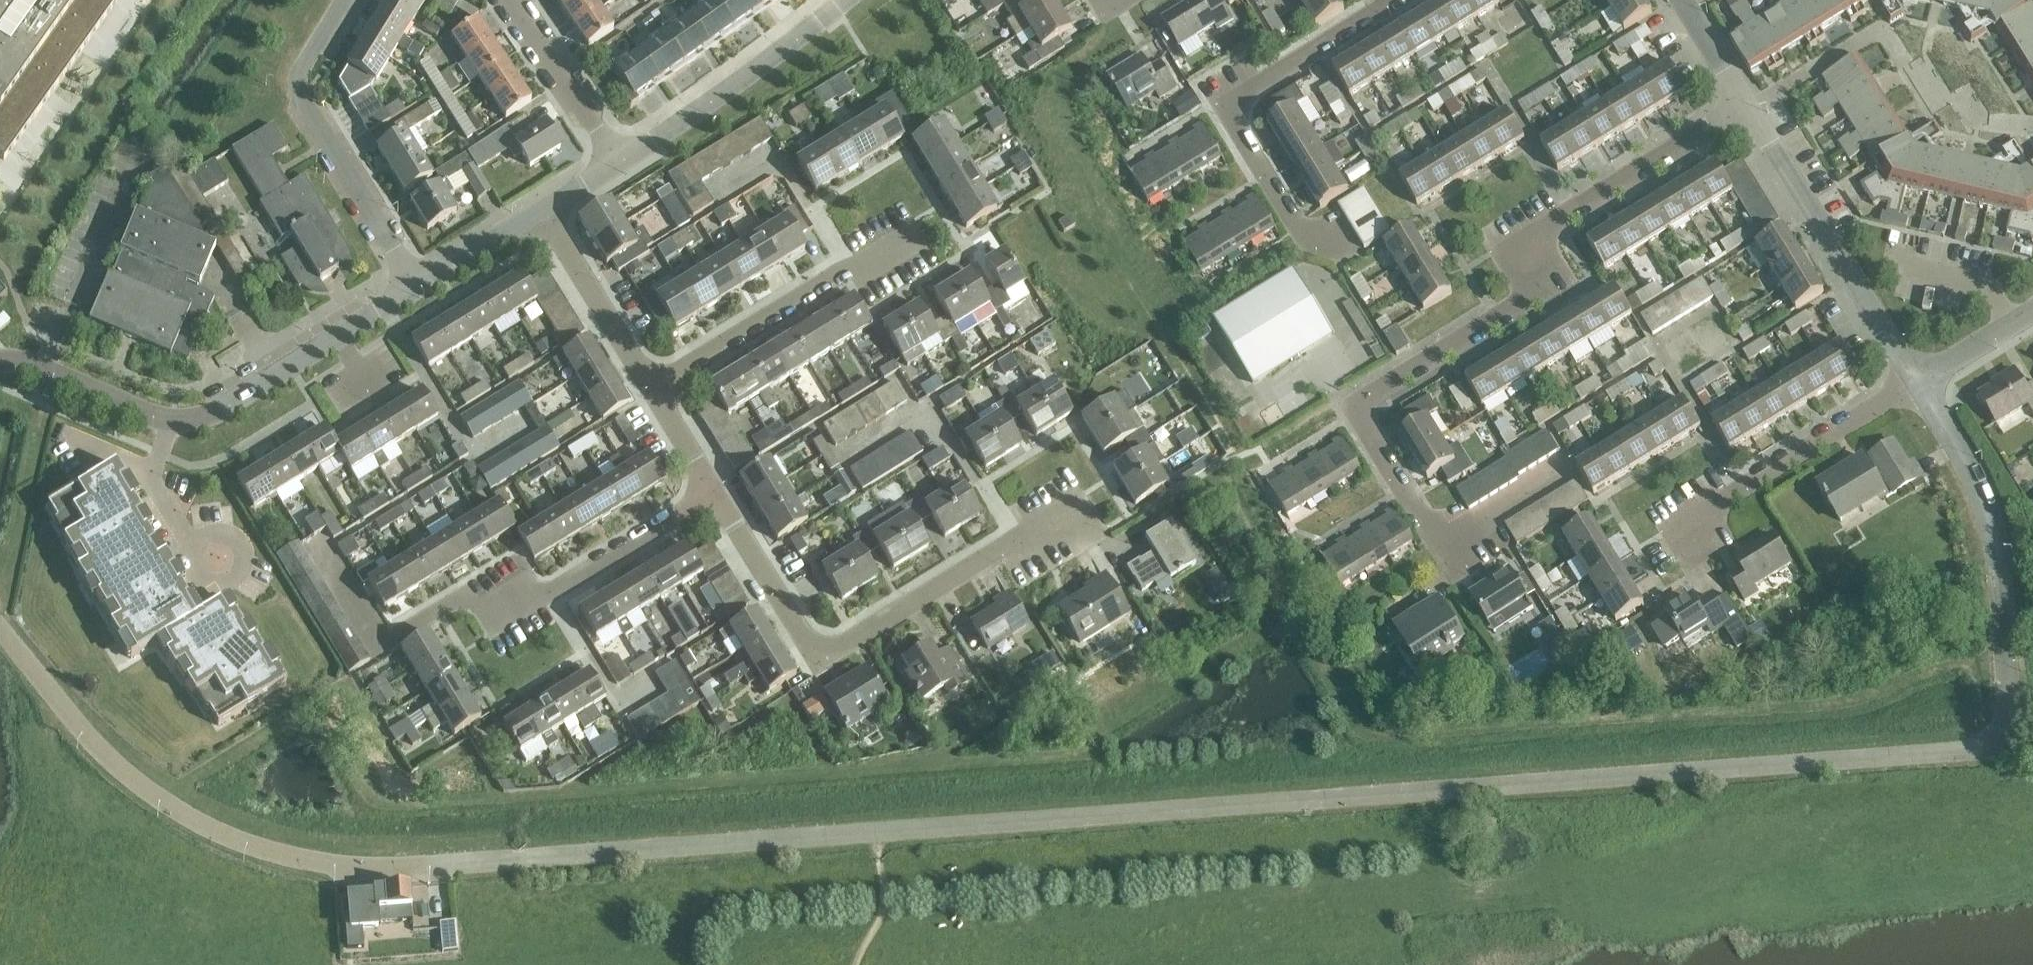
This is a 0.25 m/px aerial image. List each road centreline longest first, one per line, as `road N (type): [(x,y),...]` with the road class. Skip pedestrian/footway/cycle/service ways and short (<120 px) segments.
road 1 (residential): [(247,844),(307,861),(389,868),(1974,751),(1993,741),(2010,714),(1997,558),(1978,495),(1916,382)]
road 2 (residential): [(1567,467),(1447,539),(1430,535),(1360,409),(1525,298),(1544,226),(1747,110)]
road 3 (residential): [(1083,547),(1066,517),(816,659),(713,494)]
road 4 (residential): [(320,547),(379,643),(462,599),(523,608),(713,494)]
road 5 (residential): [(0,362),(34,366),(151,417),(196,418),(414,289)]
road 6 (residential): [(1326,238),(1298,235),(1235,125),(1238,97),(1390,0)]
road 7 (residential): [(414,289),(299,93),(298,71),(341,0)]
road 8 (residential): [(247,844),(195,821),(119,768),(0,631)]
road 9 (residential): [(1916,382),(1747,110)]
road 10 (residential): [(652,389),(912,232)]
road 11 (residential): [(1666,532),(1916,382)]
road 12 (residential): [(618,163),(844,0)]
road 13 (residential): [(652,389),(542,210)]
road 14 (residential): [(618,163),(509,0)]
road 15 (residential): [(414,289),(542,210)]
road 16 (residential): [(1916,382),(2032,312)]
road 17 (residential): [(1747,110),(1681,0)]
road 18 (residential): [(713,494),(652,389)]

